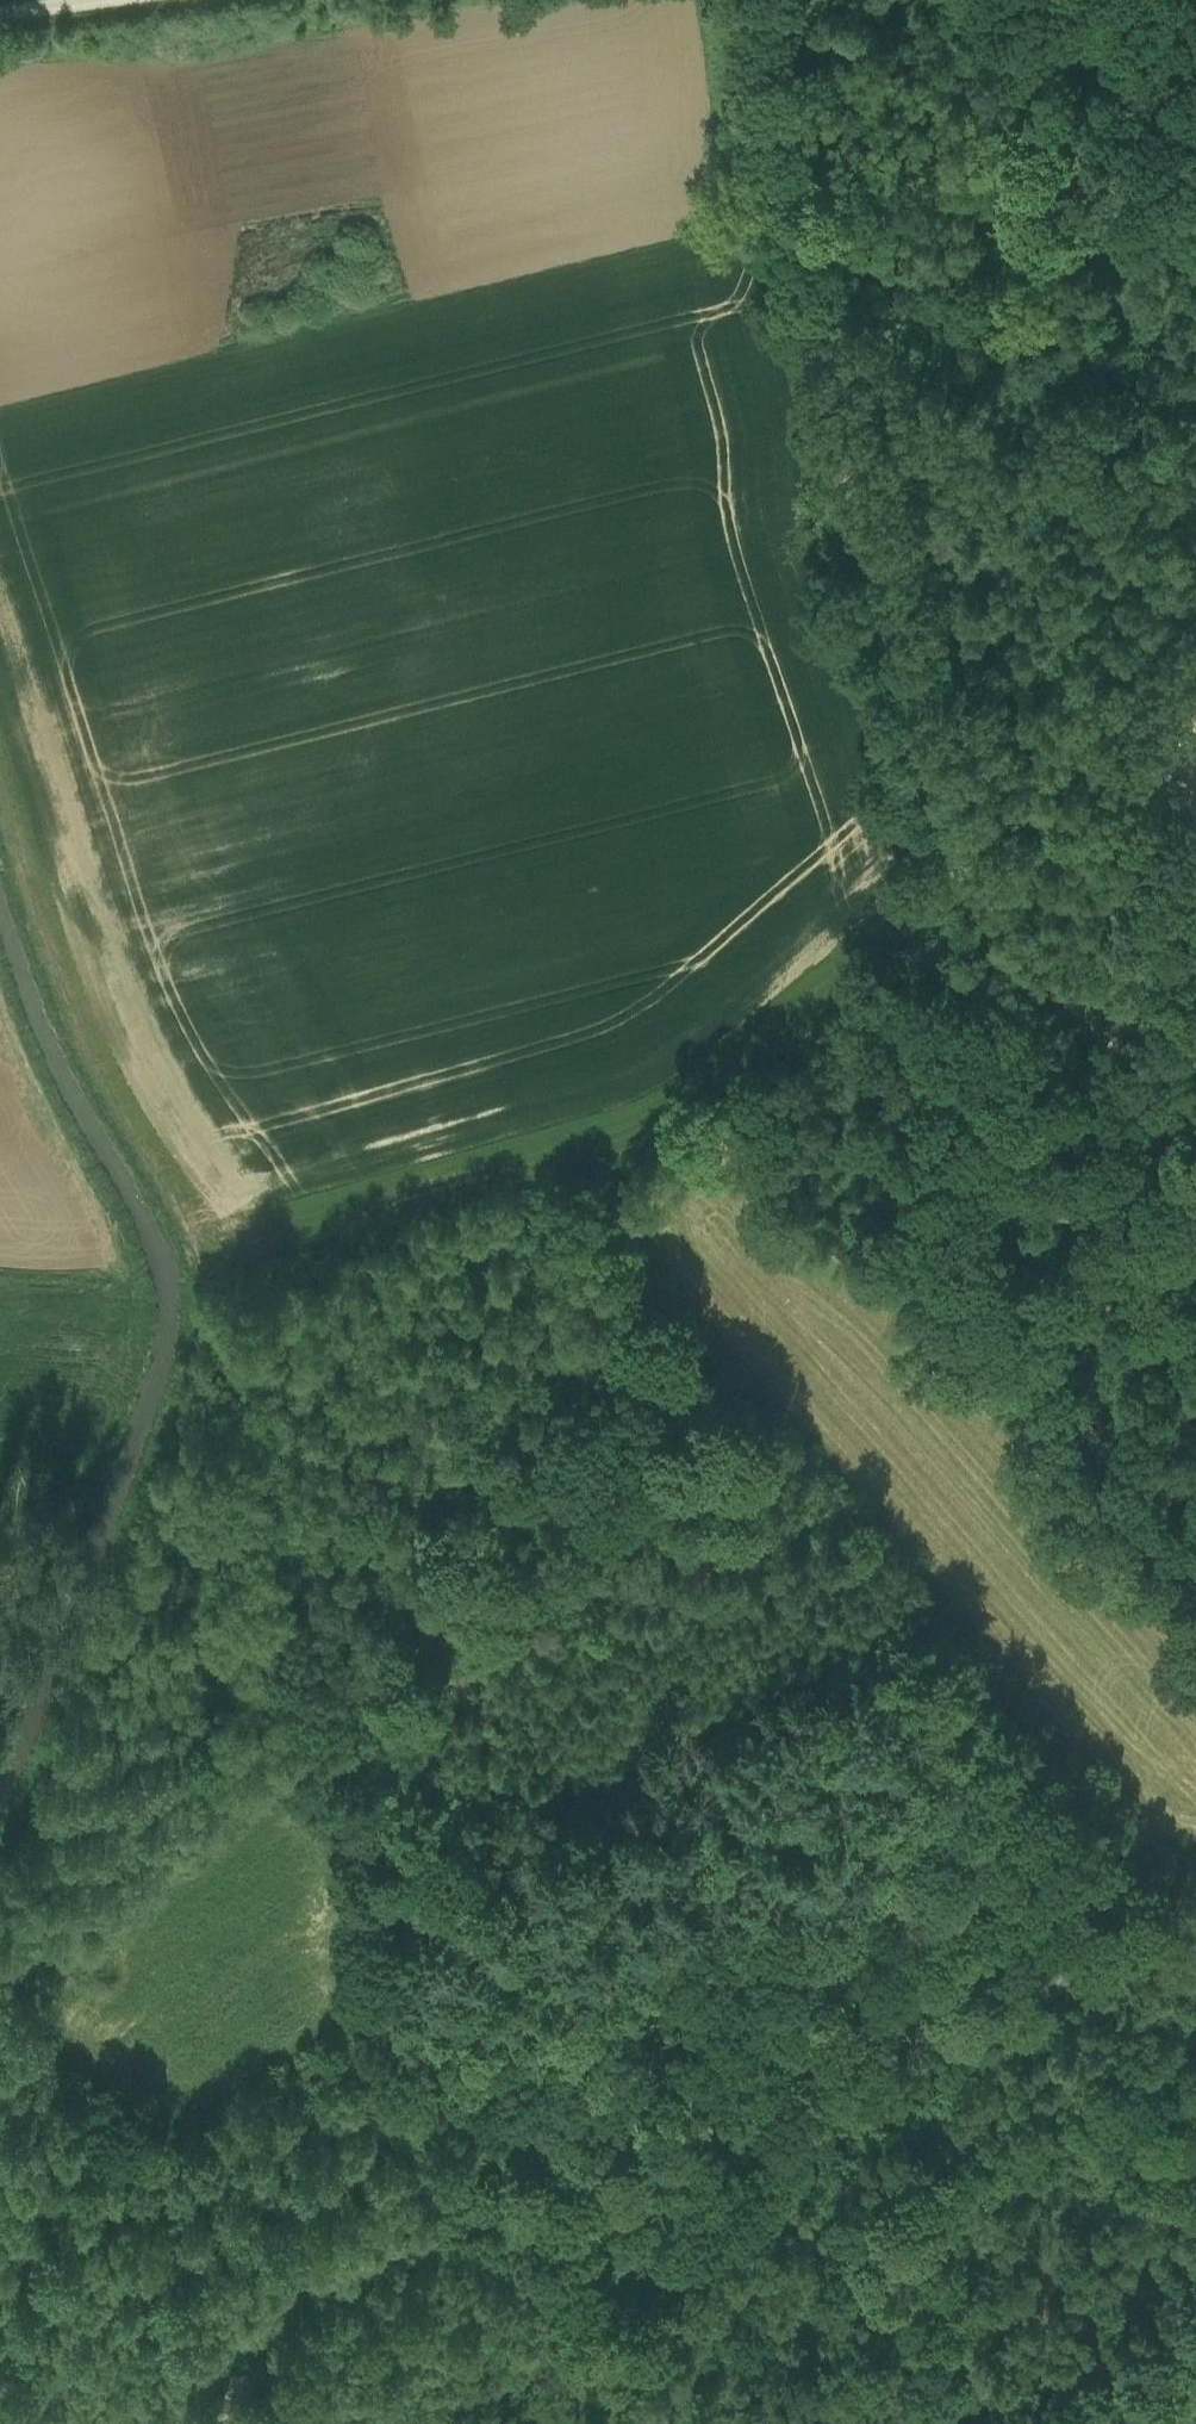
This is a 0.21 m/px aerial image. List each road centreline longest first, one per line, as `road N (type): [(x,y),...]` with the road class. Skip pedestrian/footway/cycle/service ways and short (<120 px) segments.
road 1 (track): [(735,0),(805,325),(864,544),(975,888),(1195,1140)]
road 2 (track): [(1188,1916),(516,2356),(310,2353),(235,2388),(219,2423)]

